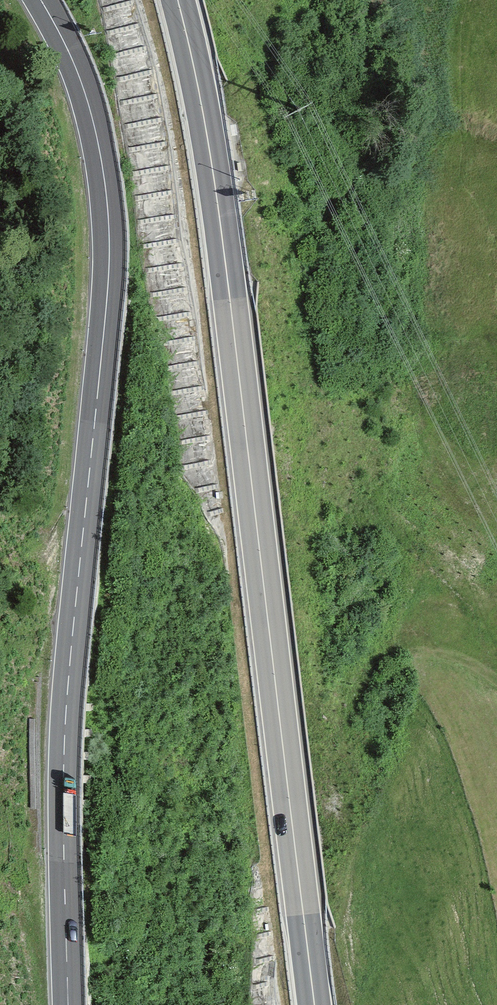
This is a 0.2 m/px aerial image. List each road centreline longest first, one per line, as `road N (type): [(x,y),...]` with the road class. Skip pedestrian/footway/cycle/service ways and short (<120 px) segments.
road 1 (primary): [(41,0),(86,97),(108,220),(65,735),(68,1004)]
road 2 (trunk): [(312,1004),(229,294),(178,0)]

